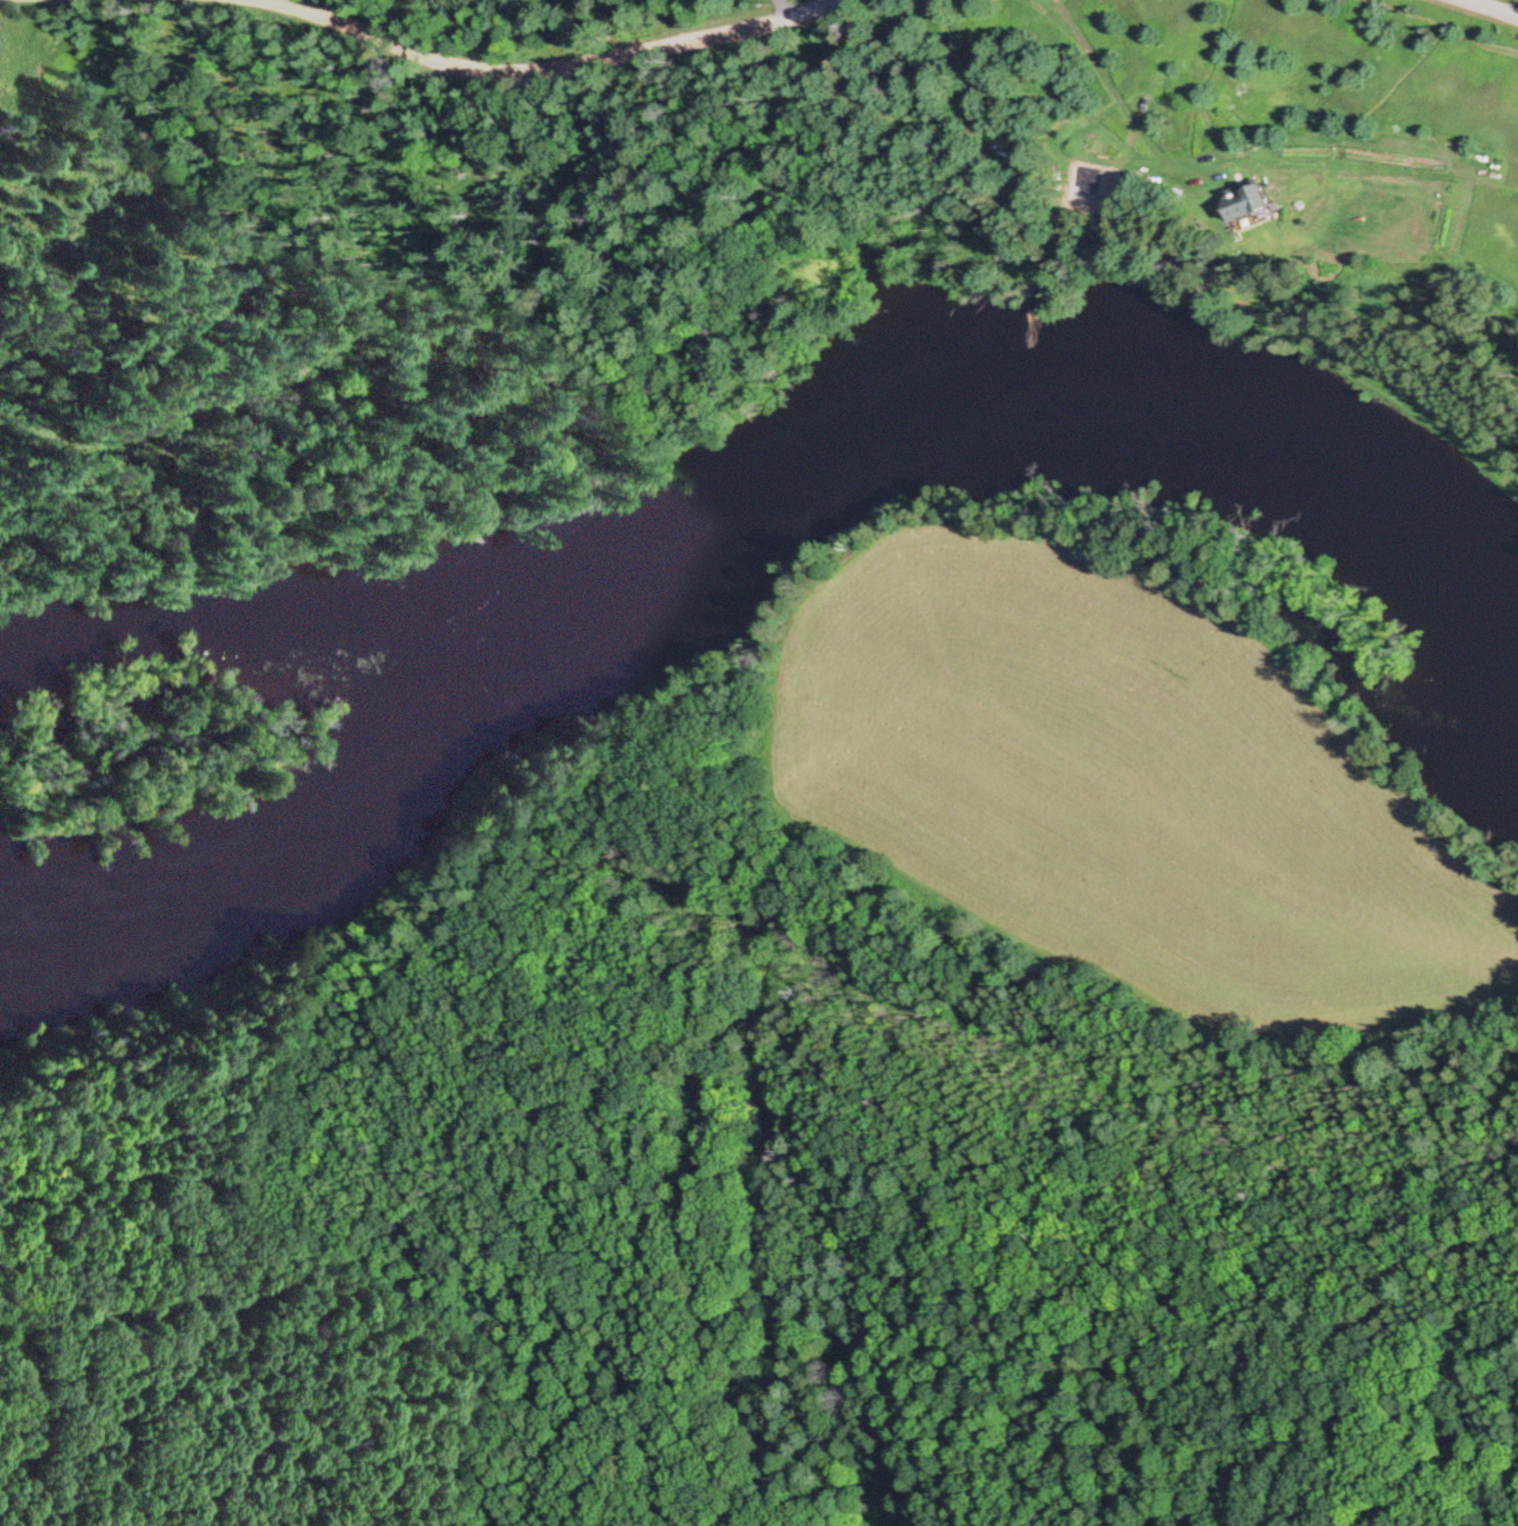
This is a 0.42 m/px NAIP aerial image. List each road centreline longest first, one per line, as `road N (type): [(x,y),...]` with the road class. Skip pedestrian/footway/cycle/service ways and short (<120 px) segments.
road 1 (residential): [(256,0),(425,59),(530,72),(633,59),(836,0)]

